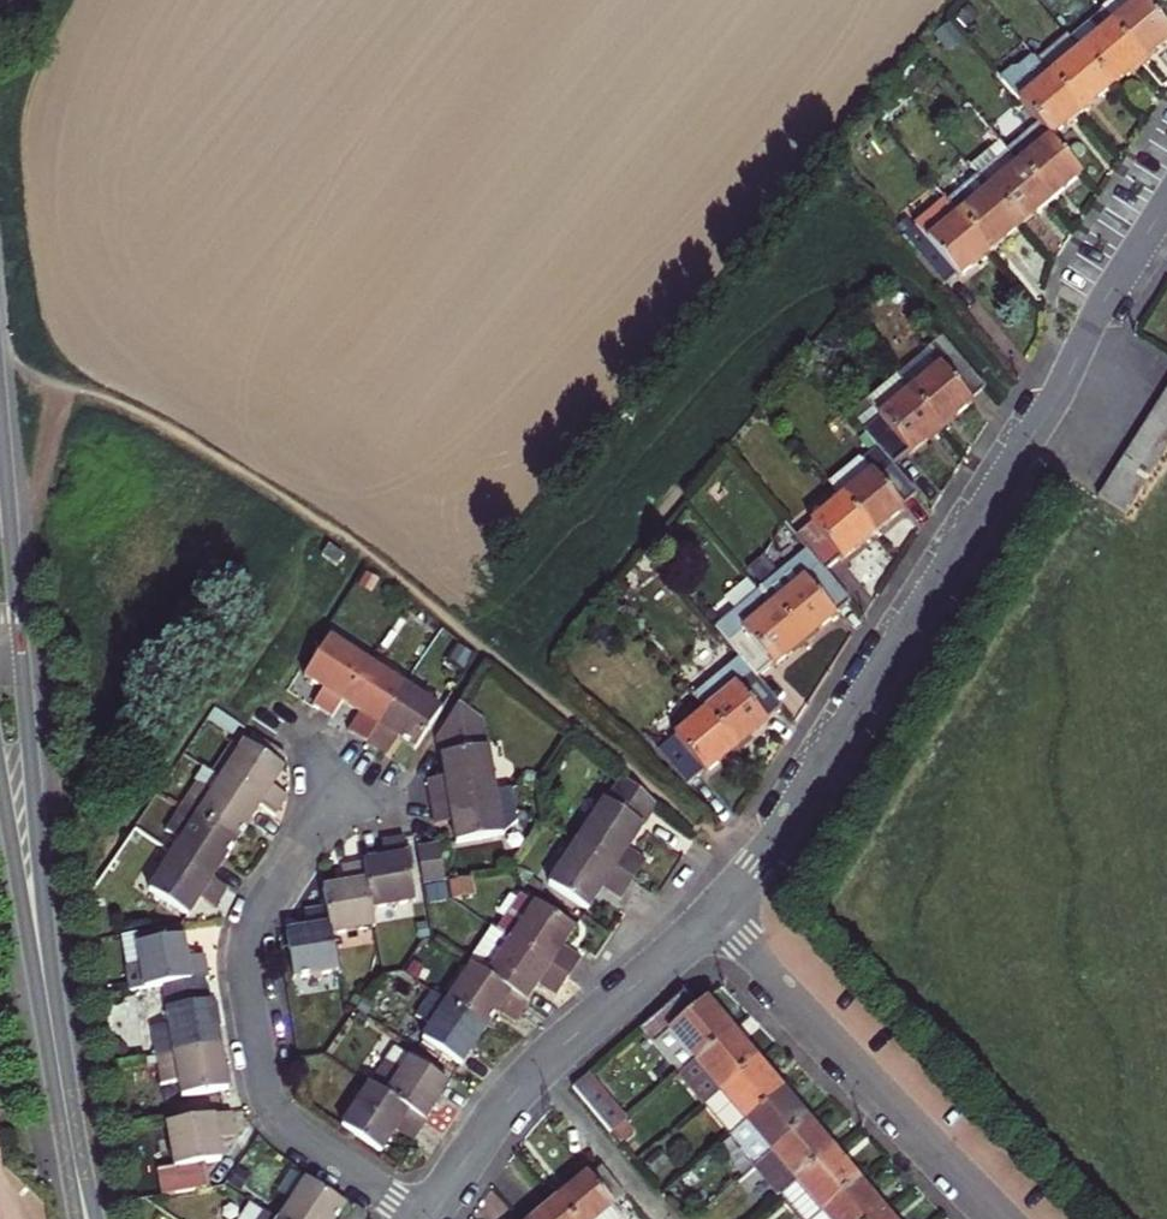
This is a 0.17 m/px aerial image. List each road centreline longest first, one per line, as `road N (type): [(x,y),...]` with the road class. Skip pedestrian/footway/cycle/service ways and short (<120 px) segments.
road 1 (residential): [(714,915),(775,842),(1031,441),(1166,202)]
road 2 (tertiary): [(52,1027),(0,430)]
road 3 (residential): [(427,1218),(295,1132),(266,1090),(246,940),(333,789)]
road 4 (residential): [(714,915),(1006,1218)]
road 5 (residential): [(427,1218),(520,1086),(714,915)]
road 6 (tertiary): [(0,777),(52,1027)]
road 7 (tertiary): [(73,1151),(52,1027)]

